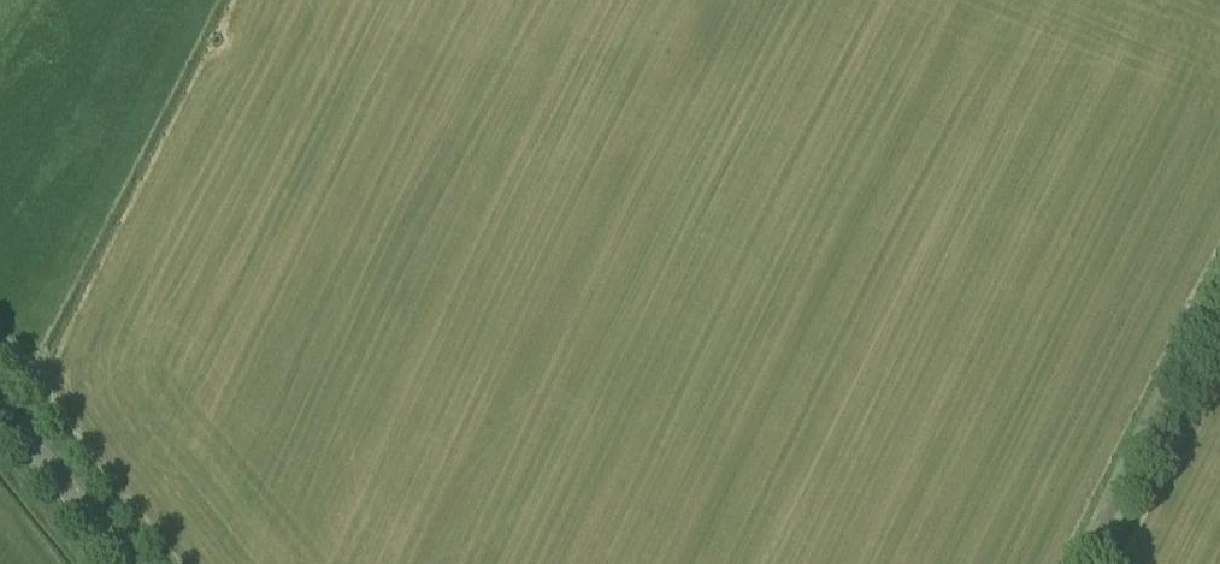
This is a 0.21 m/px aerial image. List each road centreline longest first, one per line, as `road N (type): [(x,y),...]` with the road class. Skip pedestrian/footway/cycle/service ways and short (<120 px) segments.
road 1 (unclassified): [(1082,563),(1219,286)]
road 2 (unclassified): [(117,563),(0,419)]

